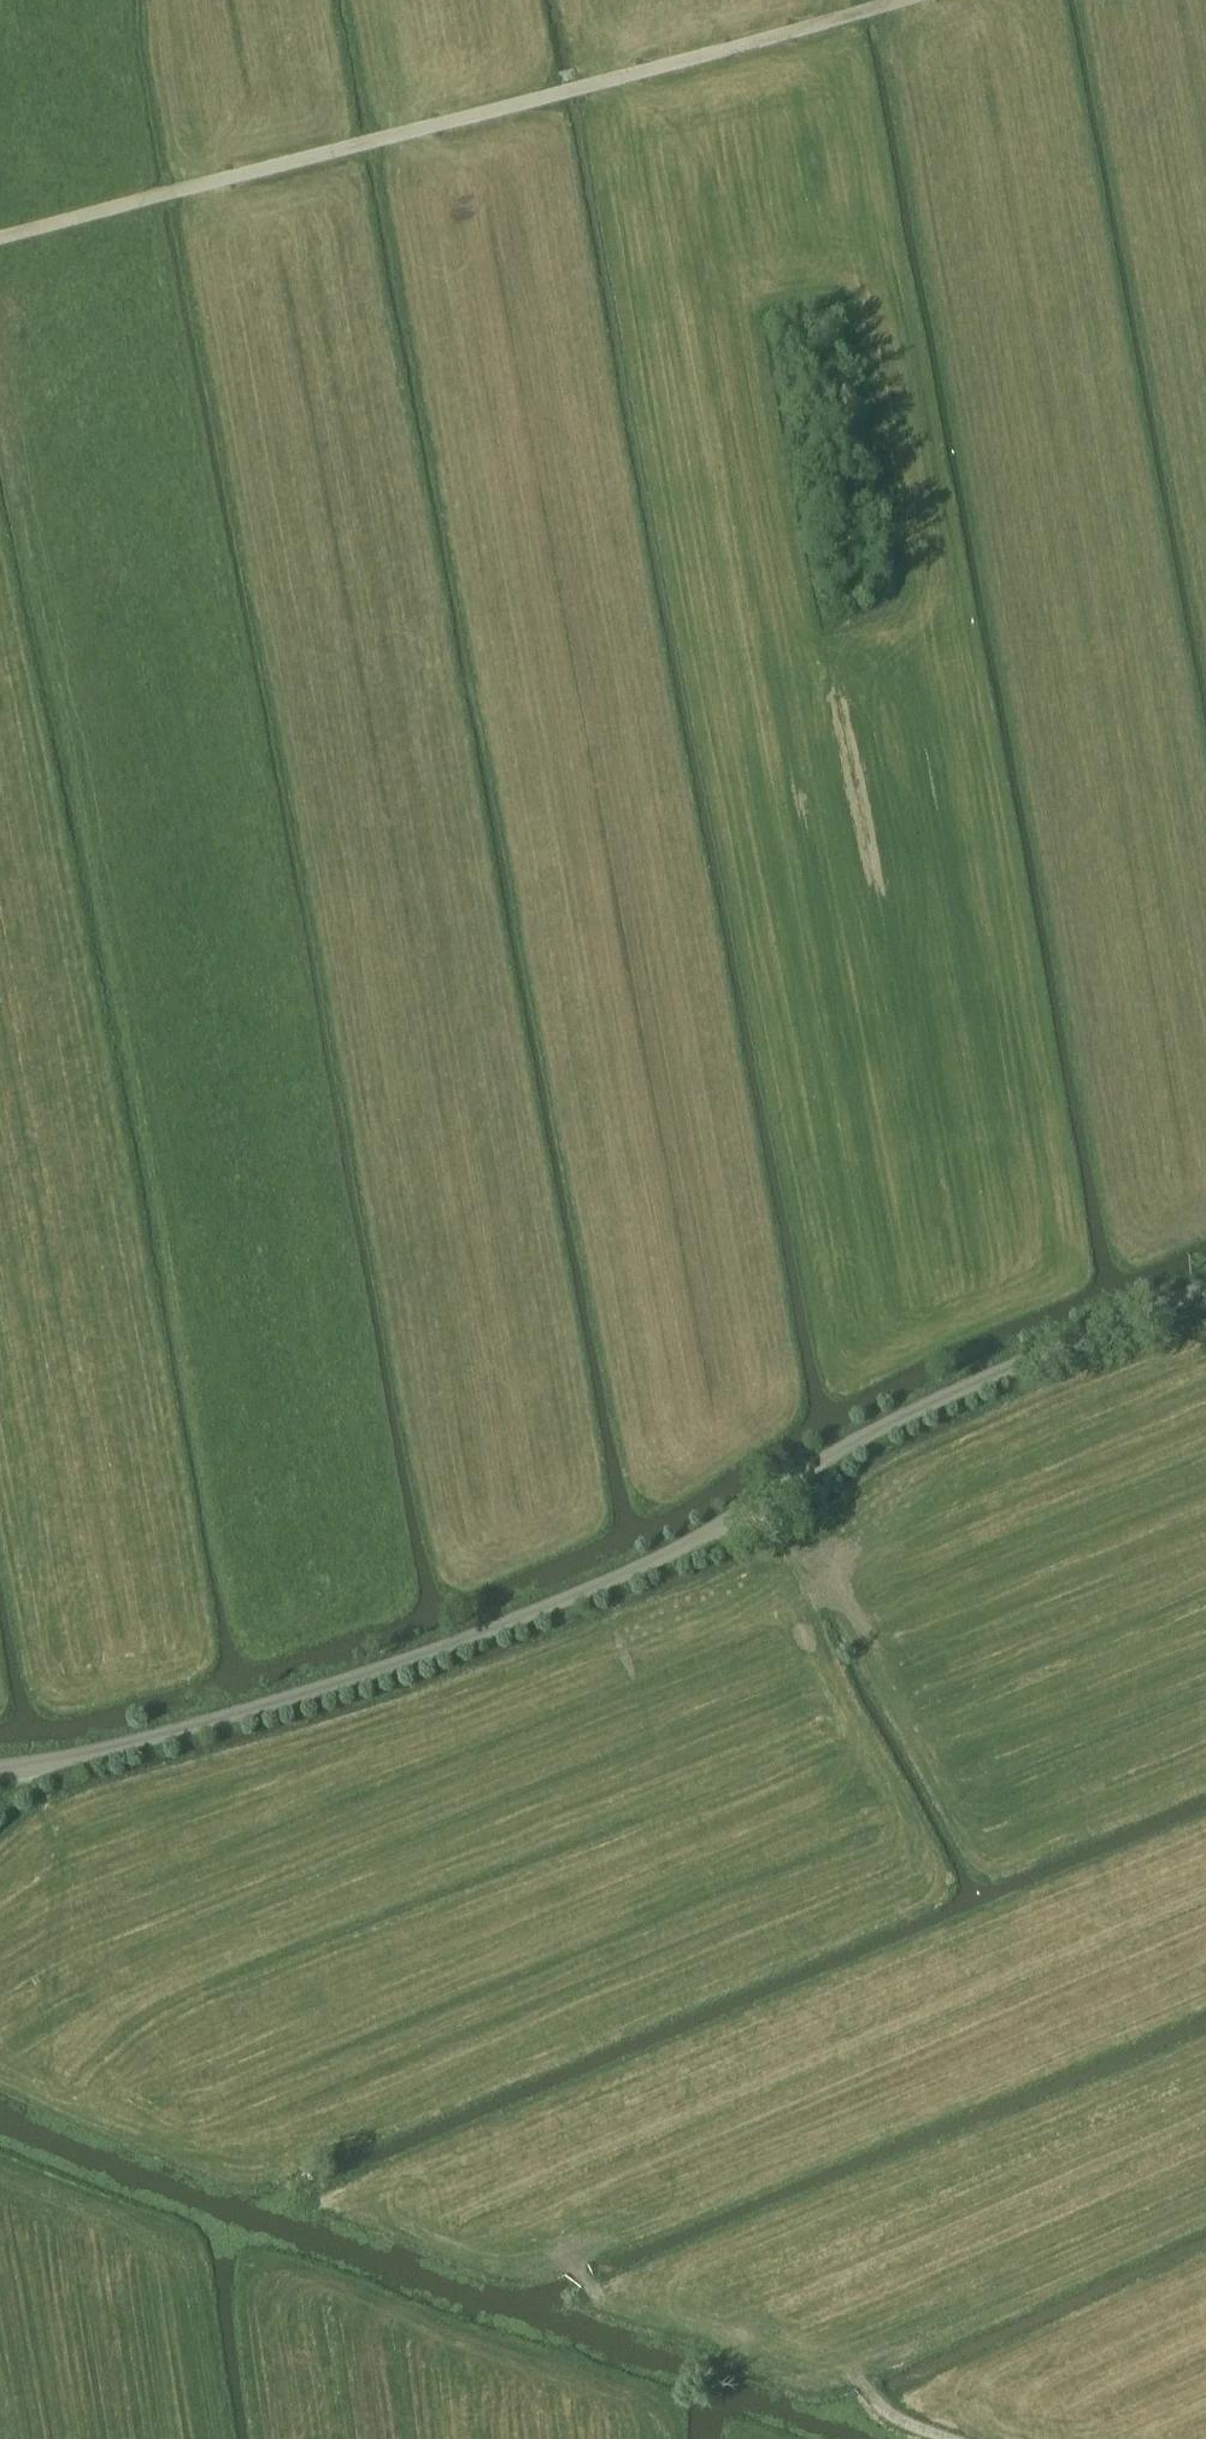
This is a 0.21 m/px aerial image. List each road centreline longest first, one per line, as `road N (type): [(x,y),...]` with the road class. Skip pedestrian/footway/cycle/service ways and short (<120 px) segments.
road 1 (unclassified): [(1205,1286),(860,1437),(750,1509),(603,1585),(224,1717),(0,1770)]
road 2 (track): [(903,0),(0,242)]

